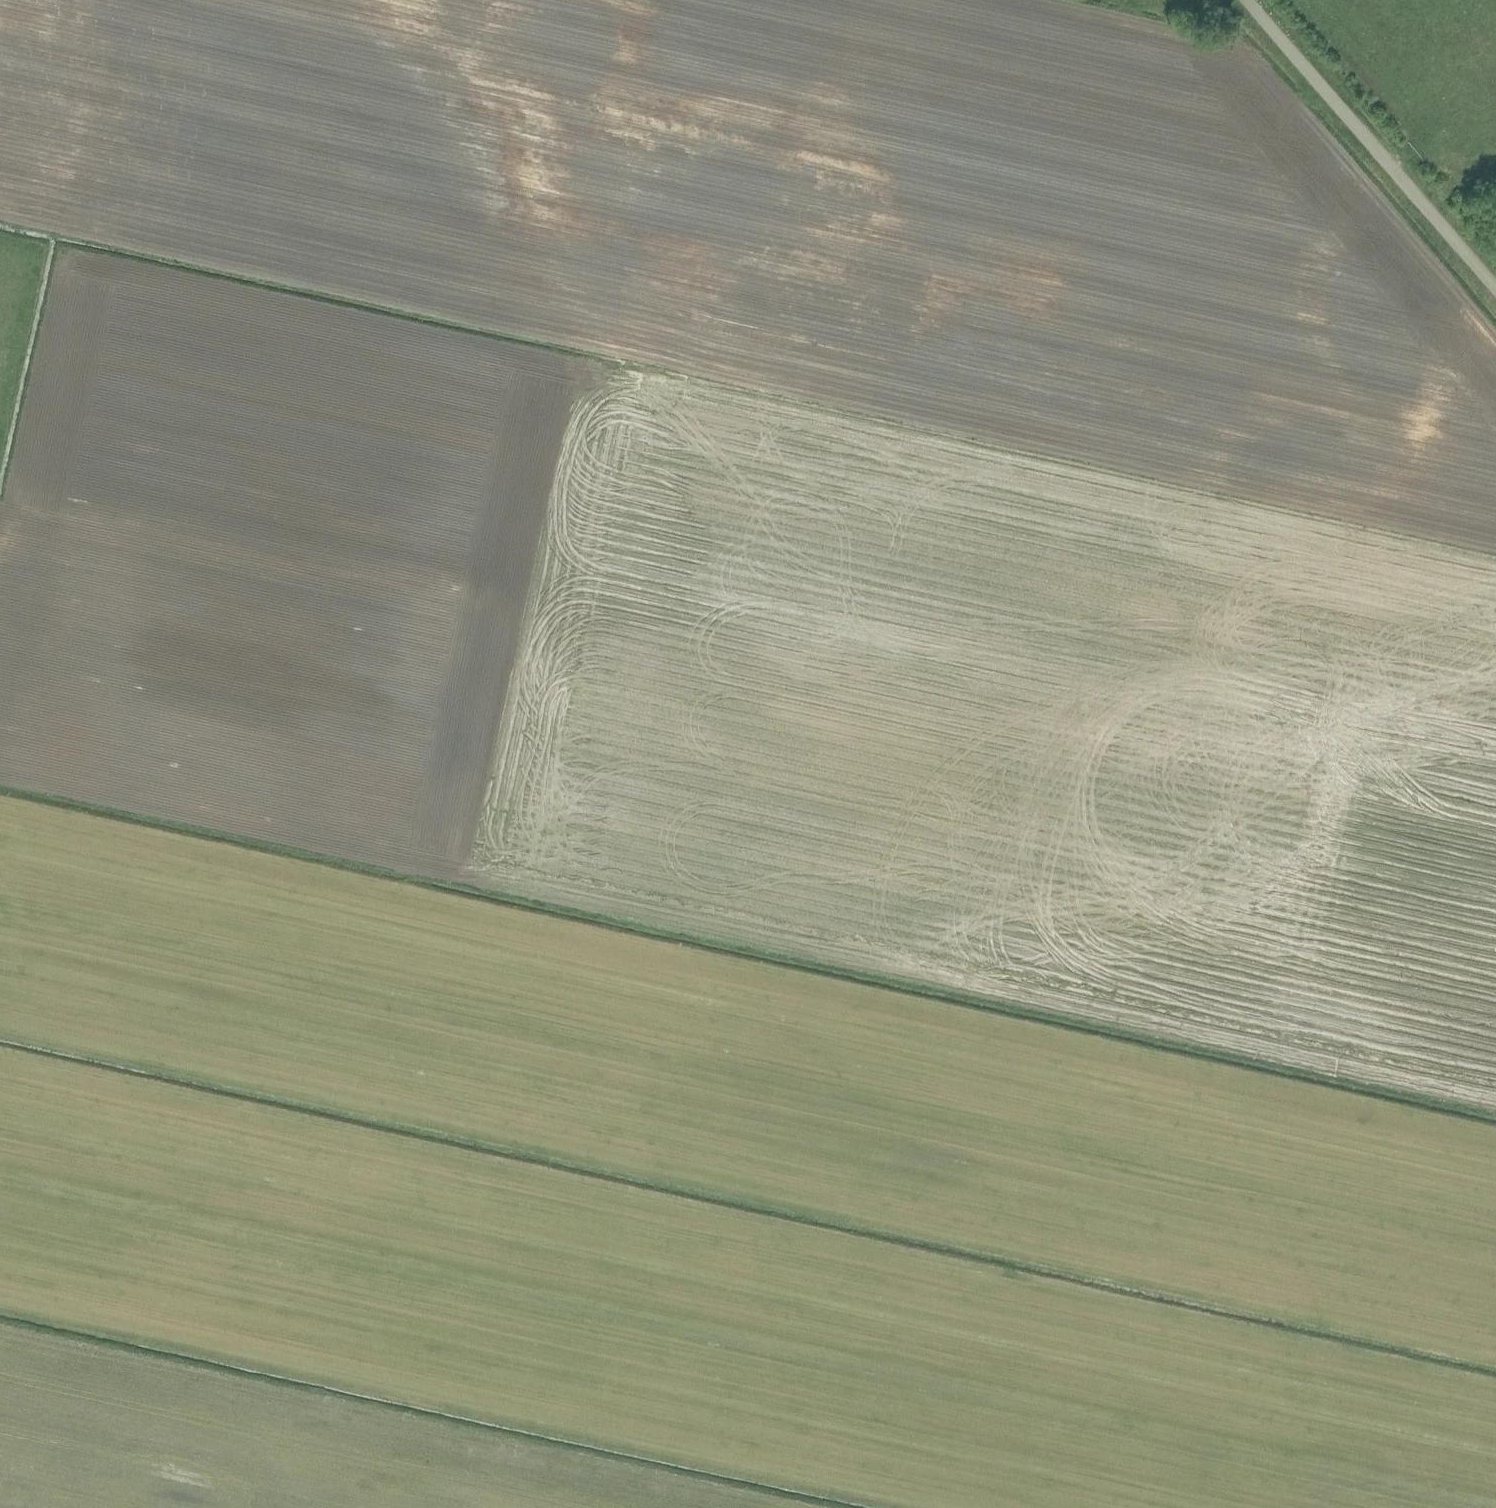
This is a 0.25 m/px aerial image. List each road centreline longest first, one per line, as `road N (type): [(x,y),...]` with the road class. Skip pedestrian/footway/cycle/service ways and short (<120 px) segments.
road 1 (unclassified): [(1495,287),(1249,0)]

